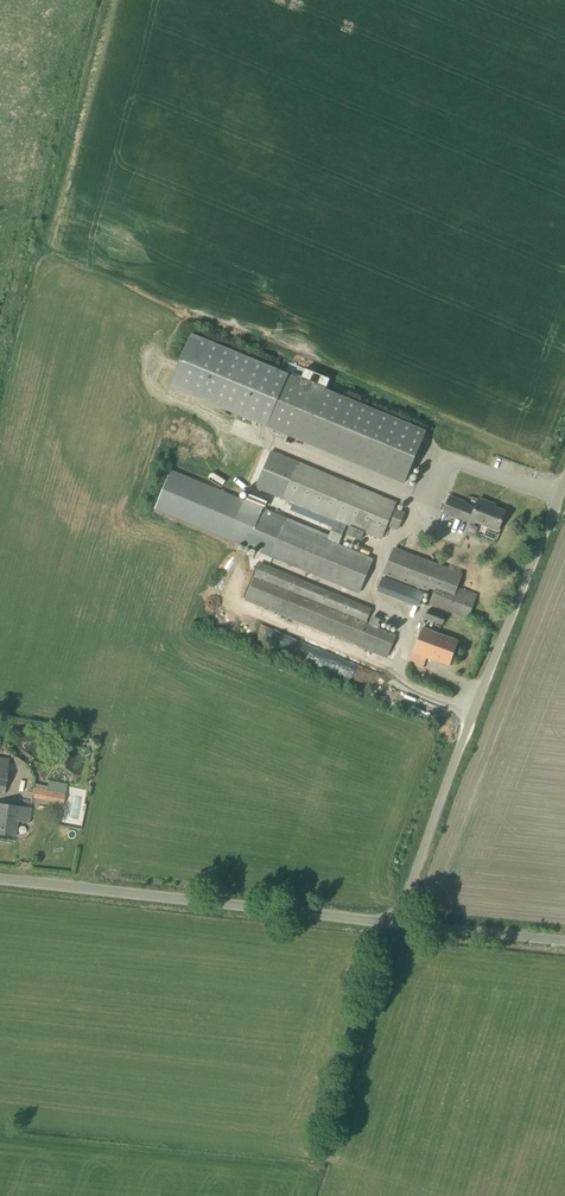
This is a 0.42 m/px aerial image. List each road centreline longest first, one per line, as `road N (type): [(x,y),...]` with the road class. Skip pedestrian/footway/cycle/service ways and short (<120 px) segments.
road 1 (unclassified): [(400,922),(564,478)]
road 2 (unclassified): [(400,922),(0,880)]
road 3 (unclassified): [(564,941),(400,922)]

